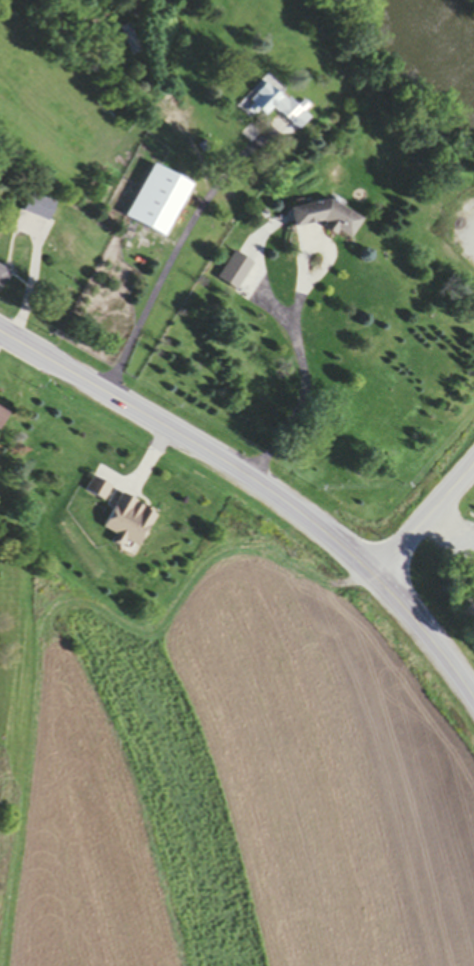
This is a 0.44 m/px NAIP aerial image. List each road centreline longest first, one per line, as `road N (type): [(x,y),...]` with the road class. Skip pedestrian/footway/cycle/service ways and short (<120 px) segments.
road 1 (secondary): [(376,575),(253,479),(0,332)]
road 2 (secondary): [(473,691),(376,575)]
road 3 (secondary): [(376,575),(473,461)]

